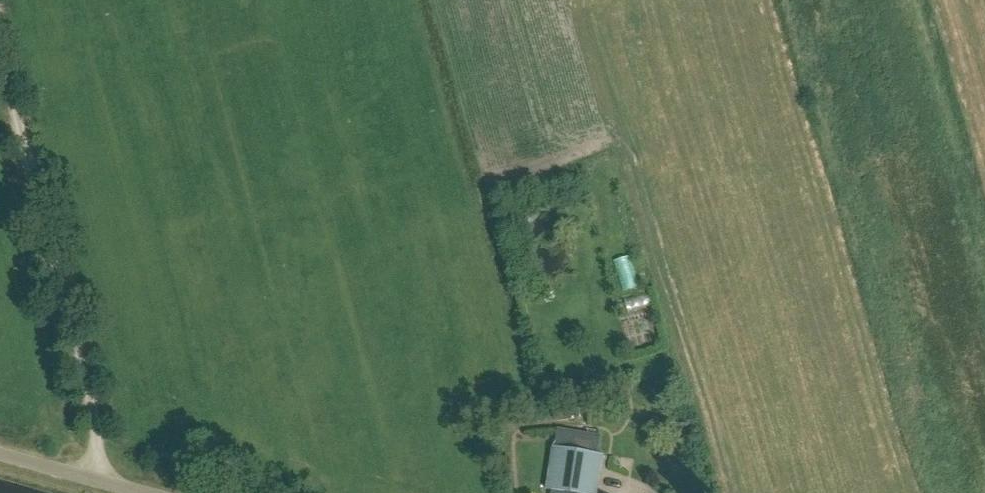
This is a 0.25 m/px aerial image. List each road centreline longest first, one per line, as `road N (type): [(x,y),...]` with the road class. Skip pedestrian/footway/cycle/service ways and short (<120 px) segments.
road 1 (unclassified): [(153,492),(0,451)]

